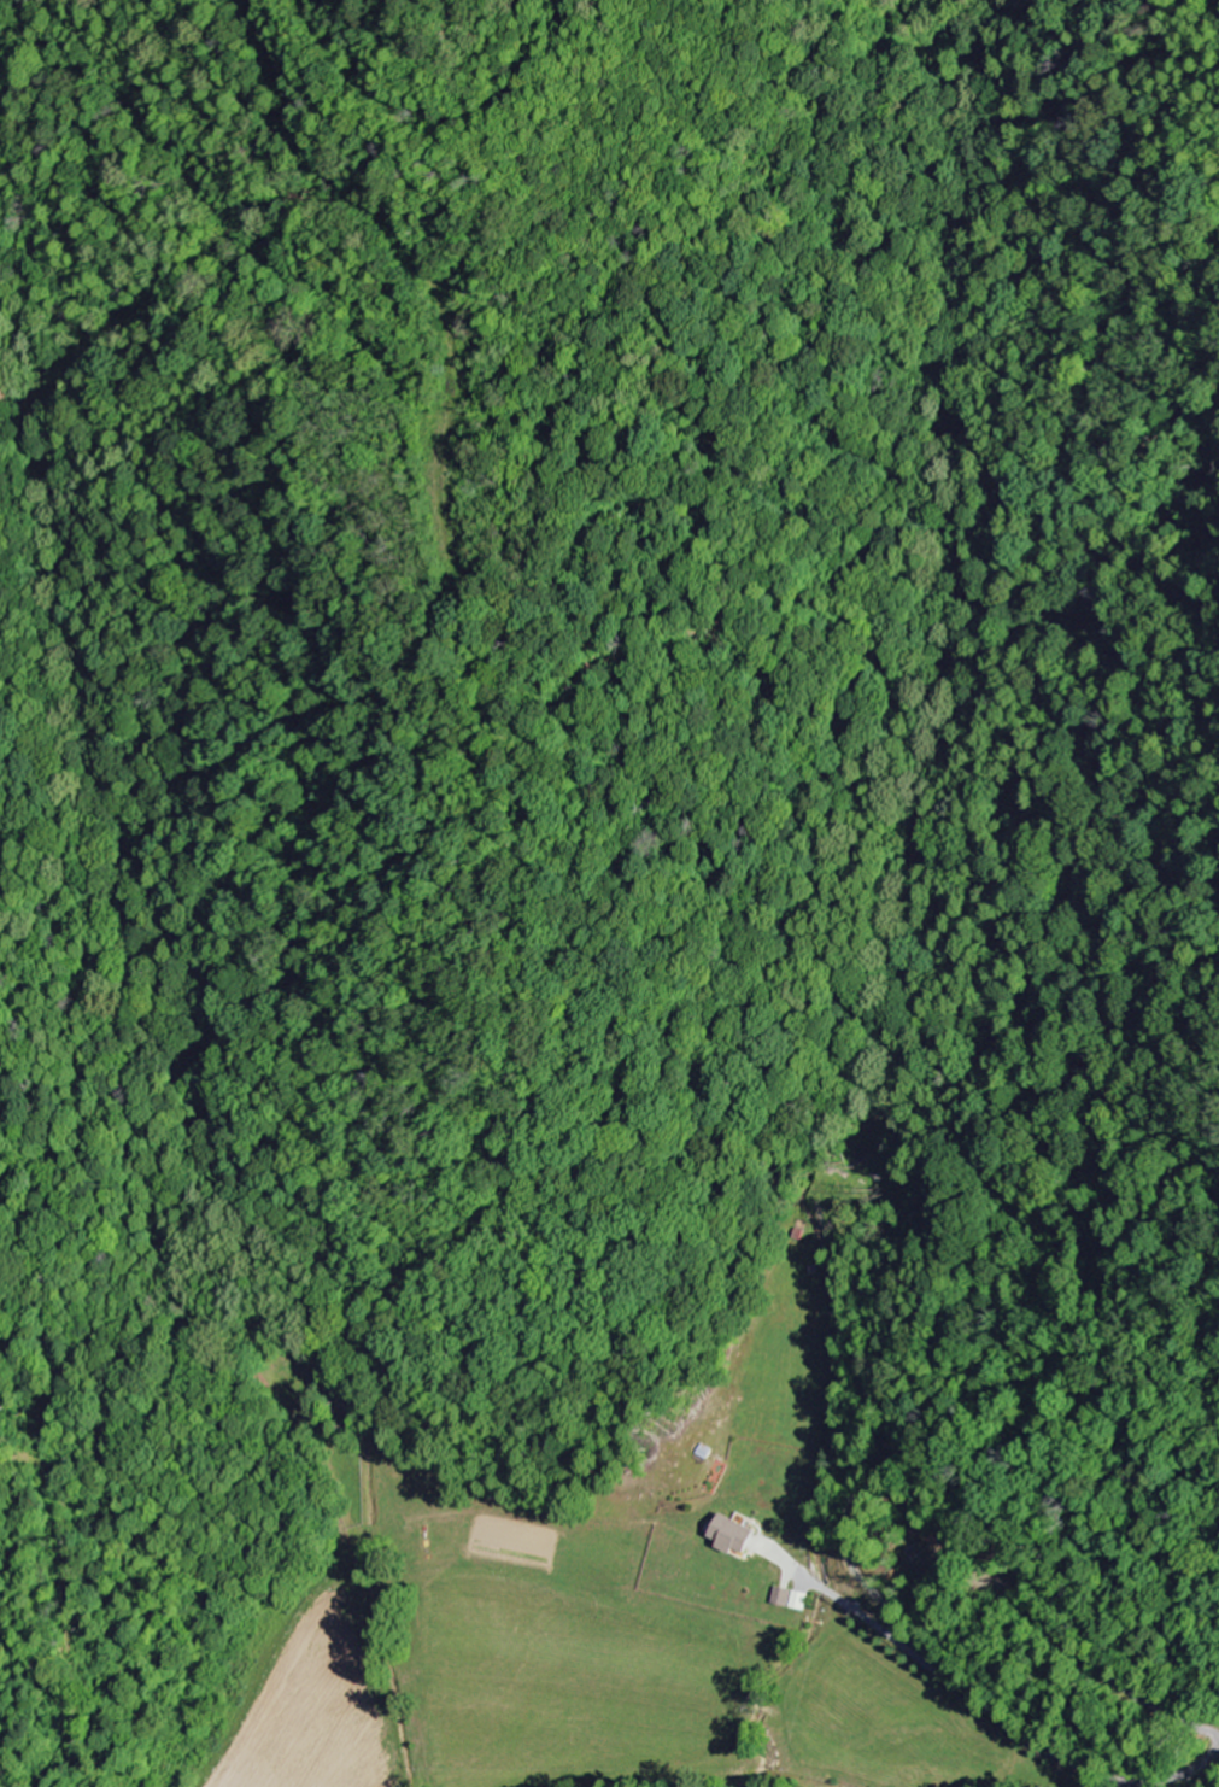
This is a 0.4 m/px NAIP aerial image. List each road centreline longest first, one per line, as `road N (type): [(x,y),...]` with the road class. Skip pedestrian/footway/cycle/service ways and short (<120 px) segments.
road 1 (residential): [(1109,1786),(967,1693),(868,1589),(848,1549),(856,1480)]

